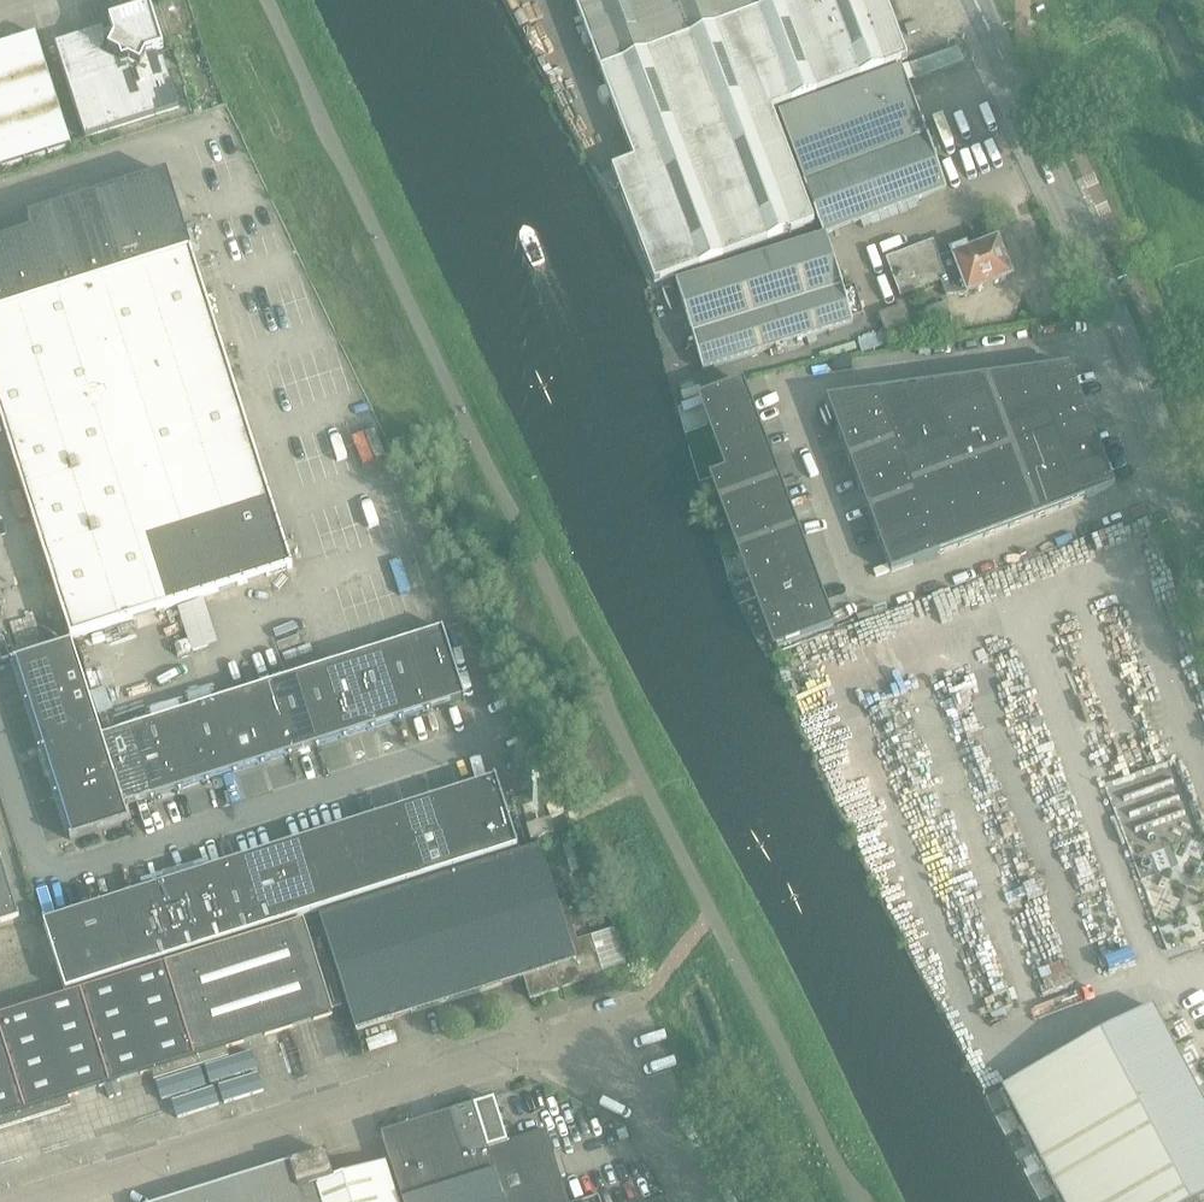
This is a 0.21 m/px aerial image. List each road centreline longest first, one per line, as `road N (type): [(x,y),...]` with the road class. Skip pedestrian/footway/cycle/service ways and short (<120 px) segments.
road 1 (unclassified): [(0,737),(48,881),(501,731)]
road 2 (tertiary): [(1203,559),(1124,339),(974,0)]
road 3 (unclassified): [(13,1201),(535,1042)]
road 4 (unclassified): [(713,1201),(652,1103),(600,1054),(535,1042)]

